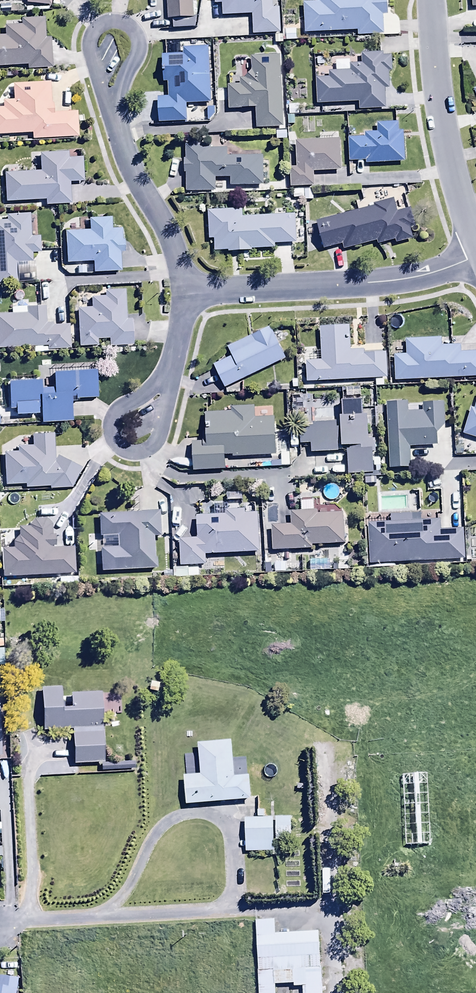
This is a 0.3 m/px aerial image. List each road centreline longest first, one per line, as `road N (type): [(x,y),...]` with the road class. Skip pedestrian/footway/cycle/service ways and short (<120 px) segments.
road 1 (track): [(342,992),(338,932),(306,910),(0,929)]
road 2 (residential): [(475,256),(408,279),(184,293)]
road 3 (residential): [(432,0),(444,133),(475,248)]
road 4 (residential): [(184,293),(171,245),(111,118)]
road 5 (residential): [(158,440),(128,453),(115,448),(111,422),(171,377)]

